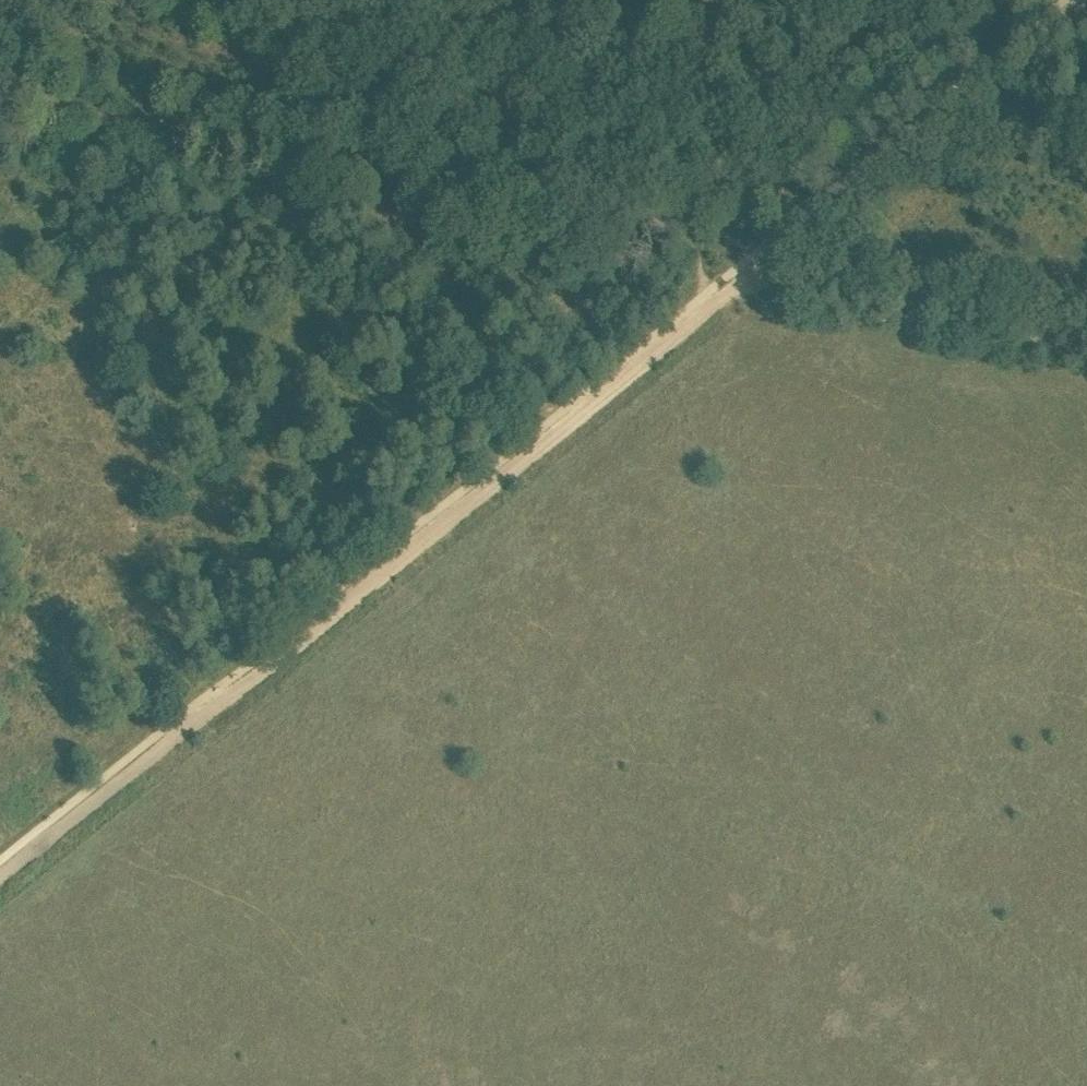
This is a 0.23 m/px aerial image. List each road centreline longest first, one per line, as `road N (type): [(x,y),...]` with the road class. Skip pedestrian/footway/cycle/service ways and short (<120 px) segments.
road 1 (track): [(0,879),(765,262)]
road 2 (track): [(0,91),(724,238),(765,262)]
road 3 (track): [(765,262),(1083,0)]
road 4 (track): [(765,262),(800,288),(860,310),(1086,347)]

